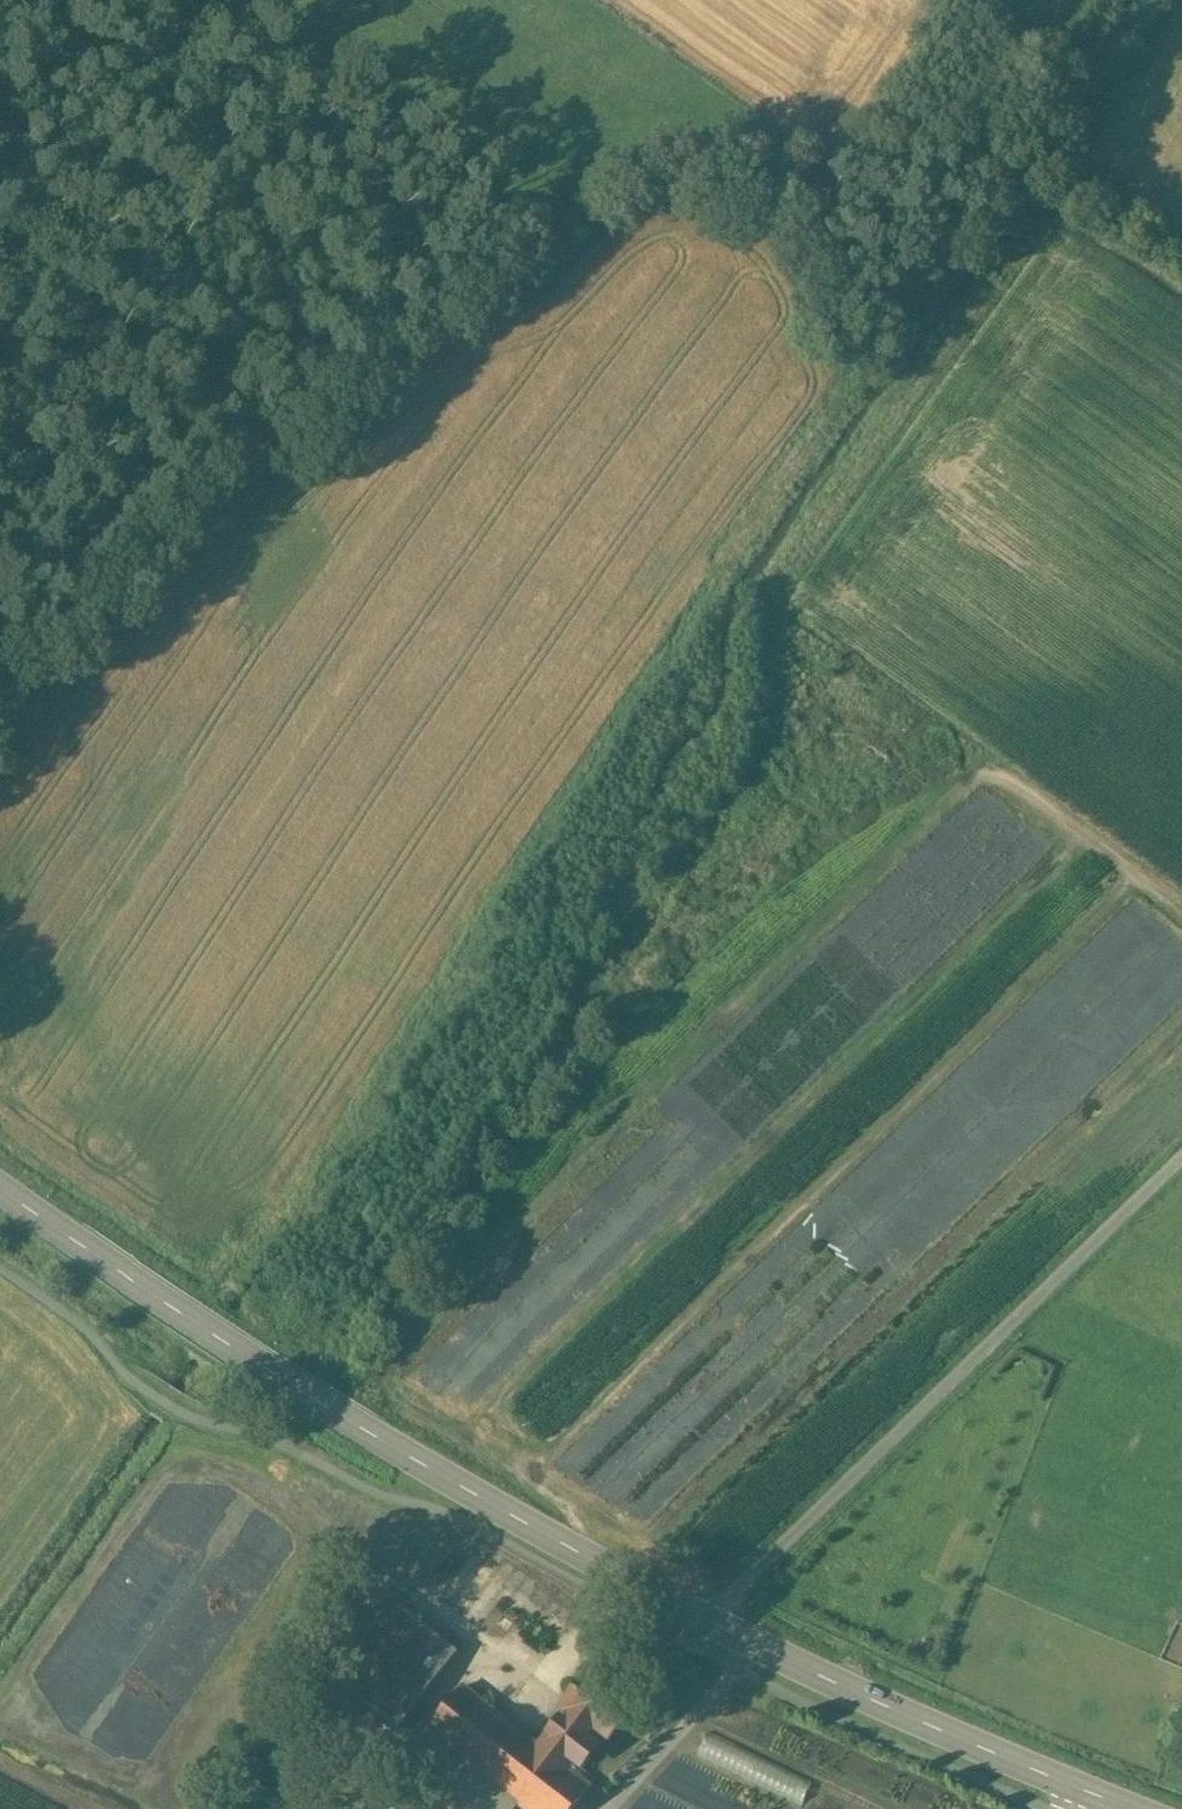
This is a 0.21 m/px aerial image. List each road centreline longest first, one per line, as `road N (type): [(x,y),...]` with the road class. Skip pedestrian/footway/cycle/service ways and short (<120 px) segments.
road 1 (secondary): [(706,1620),(404,1454),(0,1190)]
road 2 (unclassified): [(1181,1148),(706,1620)]
road 3 (secondary): [(1079,1789),(706,1620)]

